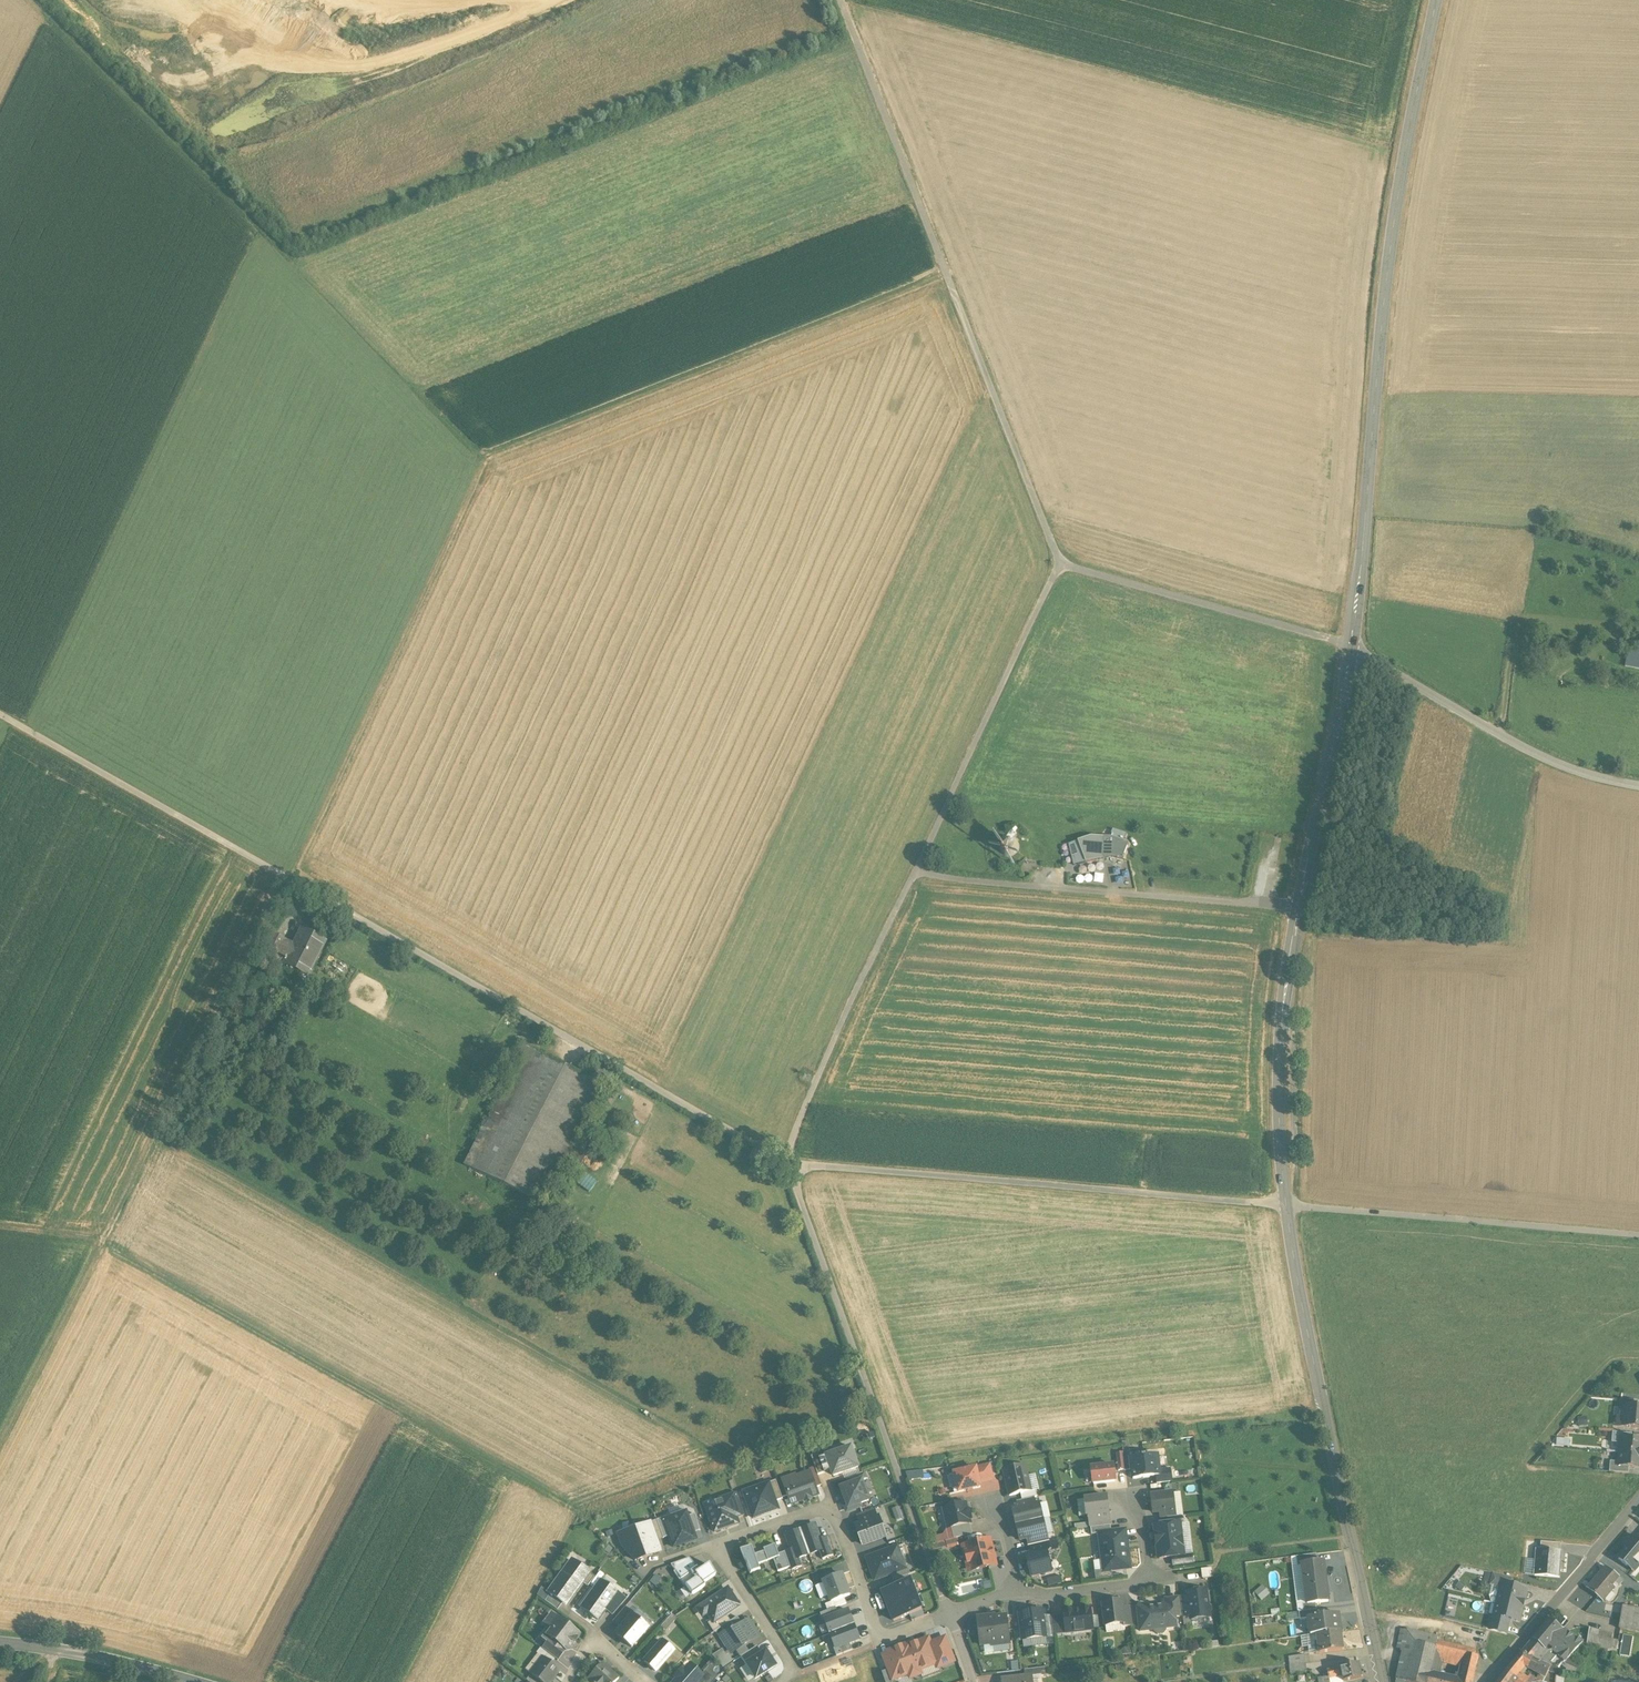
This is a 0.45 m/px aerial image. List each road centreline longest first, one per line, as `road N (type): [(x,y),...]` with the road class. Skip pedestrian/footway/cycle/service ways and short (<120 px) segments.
road 1 (tertiary): [(1381,1681),(1299,1290),(1279,1120),(1291,946),(1350,651)]
road 2 (tertiary): [(1350,651),(1387,274),(1437,0)]
road 3 (track): [(0,1460),(287,877)]
road 4 (track): [(838,0),(1059,563)]
road 5 (track): [(789,1163),(287,877)]
road 6 (track): [(789,1163),(1285,1205)]
road 7 (track): [(936,1582),(789,1163)]
road 8 (track): [(1638,1238),(1285,1205)]
road 9 (track): [(914,875),(1059,563)]
road 10 (track): [(287,877),(0,715)]
road 11 (residential): [(1638,789),(1522,751),(1350,651)]
road 12 (track): [(789,1163),(842,1023),(914,875)]
road 13 (track): [(1059,563),(1350,651)]
road 14 (residential): [(1638,1502),(1492,1681)]
road 15 (residential): [(832,1506),(880,1642),(948,1615)]
road 16 (residential): [(0,1644),(187,1681)]
road 17 (residential): [(785,1681),(798,1674),(715,1547)]
road 18 (residential): [(1017,1590),(1070,1592),(1150,1577)]
road 19 (residential): [(715,1547),(832,1506)]
road 20 (track): [(1035,889),(914,875)]

